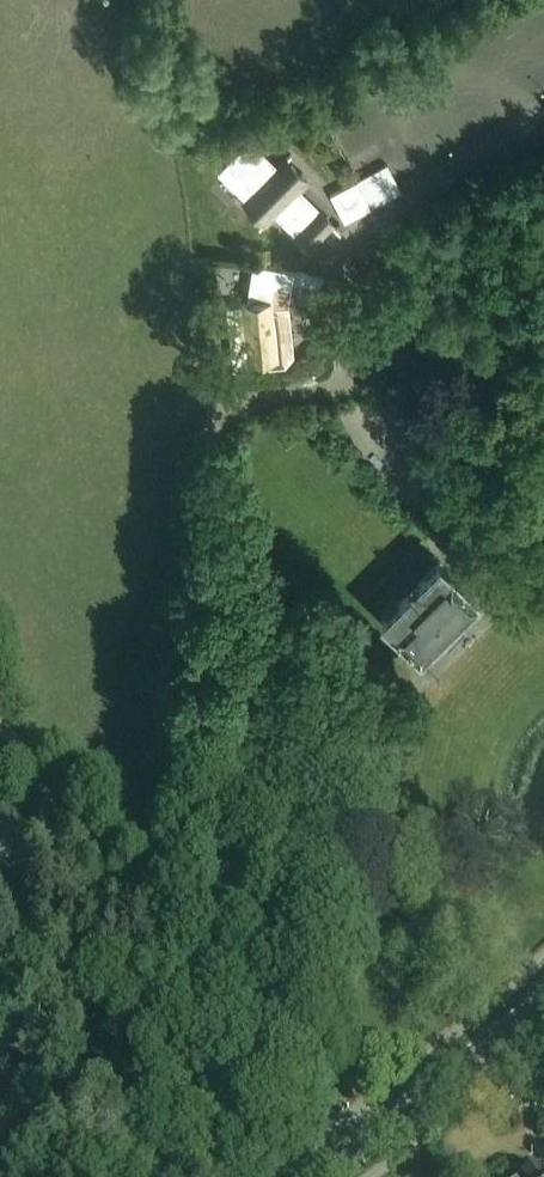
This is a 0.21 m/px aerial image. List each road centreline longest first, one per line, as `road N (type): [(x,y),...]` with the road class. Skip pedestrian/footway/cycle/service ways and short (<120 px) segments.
road 1 (track): [(214,1176),(163,988),(130,917),(0,730)]
road 2 (secondary): [(320,1176),(543,1003)]

